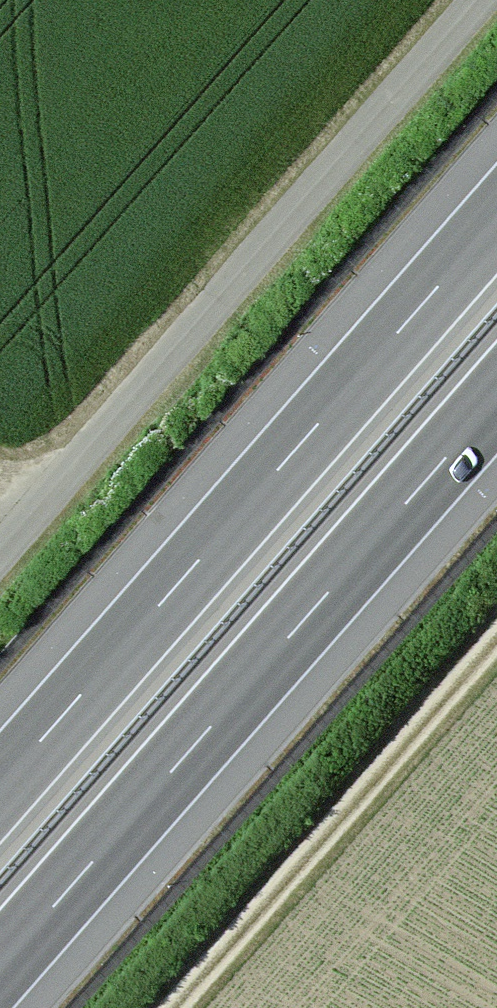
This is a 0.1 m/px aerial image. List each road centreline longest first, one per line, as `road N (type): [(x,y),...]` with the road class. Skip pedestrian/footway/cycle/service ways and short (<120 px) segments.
road 1 (motorway): [(0,969),(496,400)]
road 2 (motorway): [(496,219),(0,788)]
road 3 (track): [(0,554),(480,0)]
road 4 (track): [(173,1007),(496,638)]

